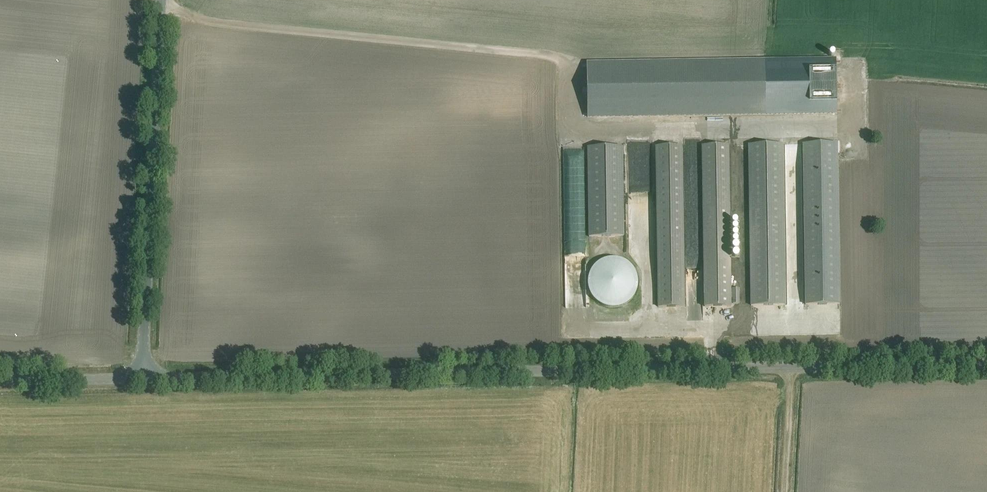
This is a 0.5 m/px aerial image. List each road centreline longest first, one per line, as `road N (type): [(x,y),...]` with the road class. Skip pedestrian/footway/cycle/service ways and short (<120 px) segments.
road 1 (tertiary): [(141,378),(986,363)]
road 2 (track): [(160,13),(572,62),(573,132)]
road 3 (unclassified): [(141,378),(160,0)]
road 4 (tertiary): [(0,380),(141,378)]
road 5 (track): [(792,367),(785,491)]

